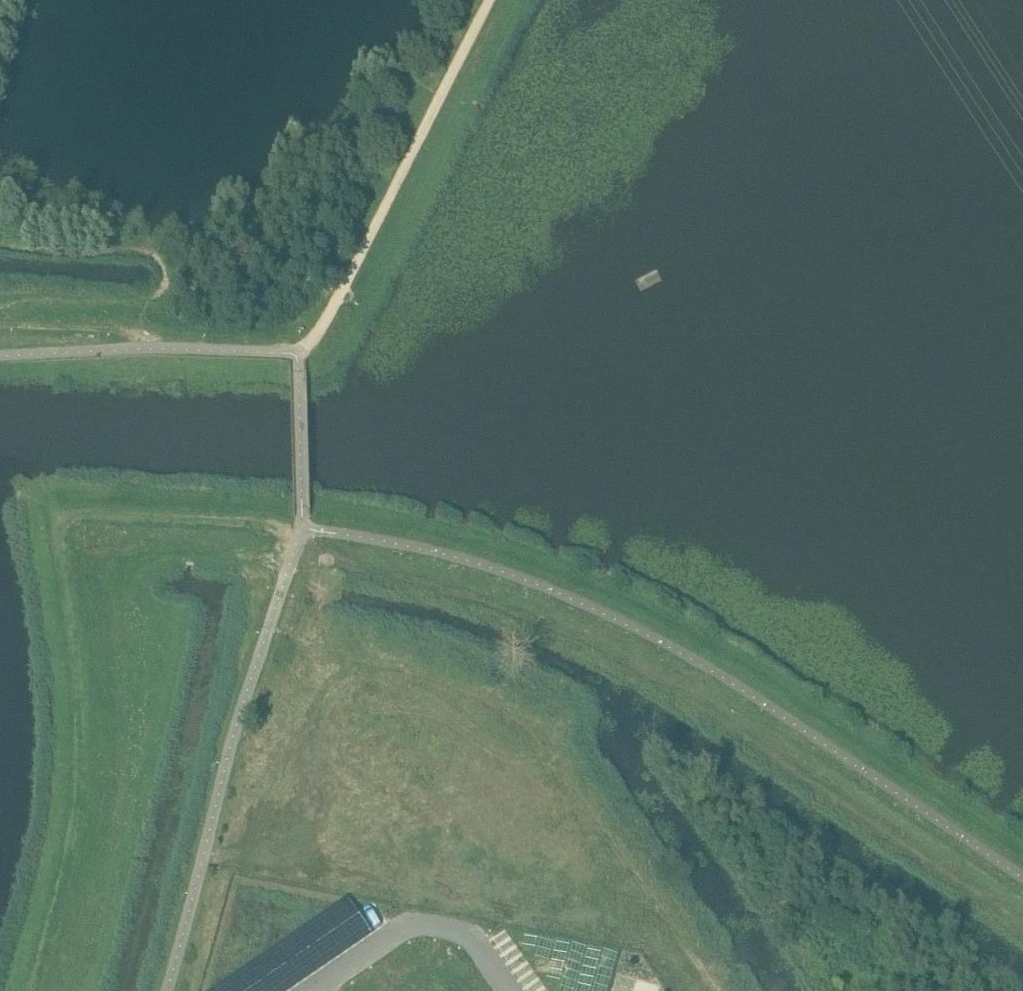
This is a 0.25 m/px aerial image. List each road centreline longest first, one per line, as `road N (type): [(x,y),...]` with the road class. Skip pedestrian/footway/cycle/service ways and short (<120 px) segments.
road 1 (track): [(294,550),(492,607),(580,642),(690,703),(1022,932)]
road 2 (track): [(303,527),(78,518),(65,528),(59,545),(83,762),(75,834),(33,990)]
road 3 (track): [(0,311),(153,300),(169,288),(154,259),(135,254),(0,245)]
road 4 (track): [(152,346),(137,335),(0,328)]

